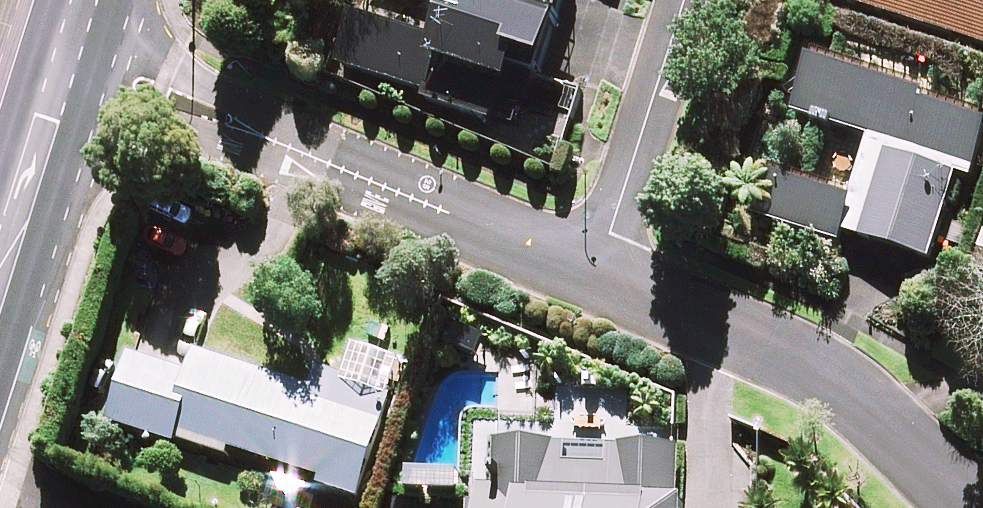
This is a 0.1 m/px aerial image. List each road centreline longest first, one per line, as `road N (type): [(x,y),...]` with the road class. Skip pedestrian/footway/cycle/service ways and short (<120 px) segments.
road 1 (residential): [(598,273),(80,57)]
road 2 (residential): [(978,507),(821,371),(598,273)]
road 3 (residential): [(684,0),(598,273)]
road 4 (secondary): [(80,57),(30,218),(0,284)]

